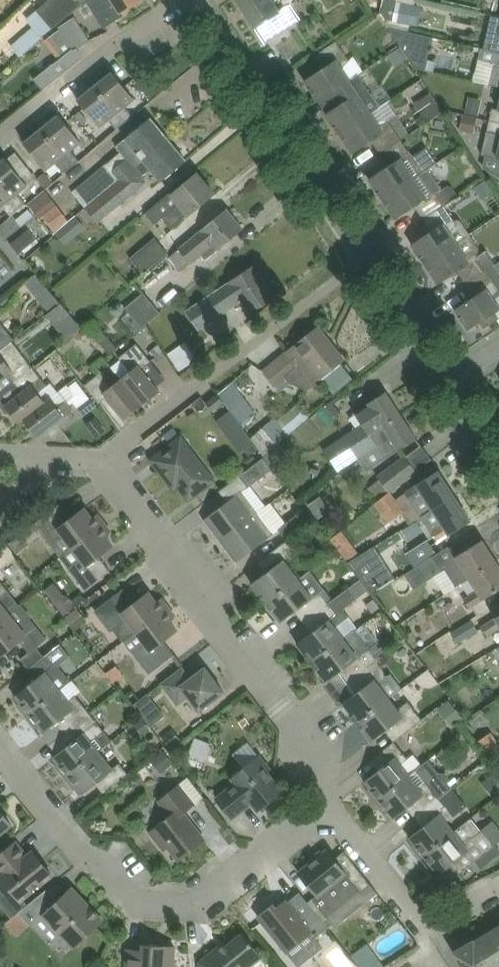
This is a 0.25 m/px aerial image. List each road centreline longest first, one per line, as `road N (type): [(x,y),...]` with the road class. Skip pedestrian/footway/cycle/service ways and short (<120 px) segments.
road 1 (residential): [(330,809),(201,906),(126,903),(0,744)]
road 2 (residential): [(330,809),(321,799),(323,763),(96,460)]
road 3 (residential): [(96,460),(368,259)]
road 4 (residential): [(368,259),(196,0)]
road 5 (residential): [(0,137),(131,32),(188,0)]
road 6 (residential): [(498,887),(423,918),(330,809)]
road 7 (residential): [(445,382),(368,259)]

